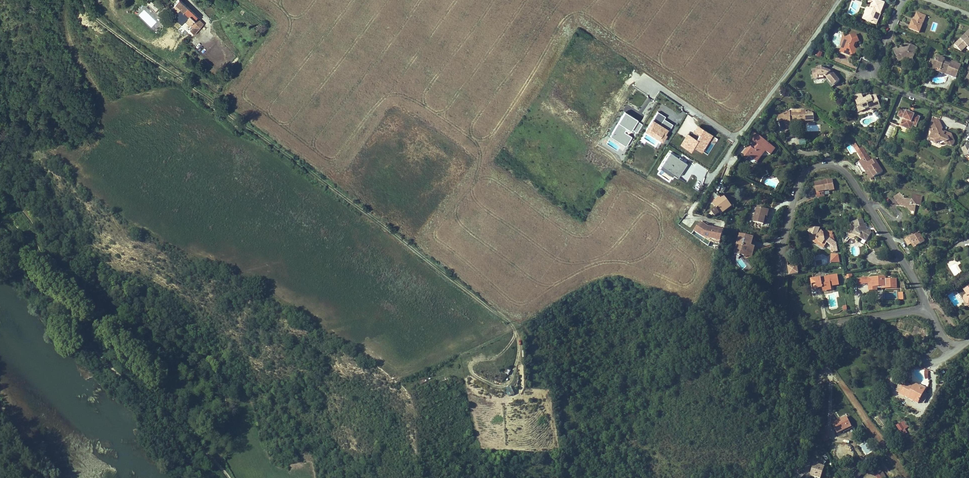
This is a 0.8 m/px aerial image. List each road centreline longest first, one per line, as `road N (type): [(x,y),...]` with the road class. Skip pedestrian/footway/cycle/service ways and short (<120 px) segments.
road 1 (track): [(223,471),(228,414),(214,378),(46,257),(0,177)]
road 2 (residential): [(927,308),(847,173),(823,163),(799,180),(780,262),(783,310),(813,326)]
road 3 (track): [(223,471),(0,255)]
road 4 (unclassified): [(793,477),(829,360),(858,343),(918,360)]
road 5 (residential): [(968,117),(872,78),(902,0)]
road 6 (residential): [(838,0),(736,139)]

